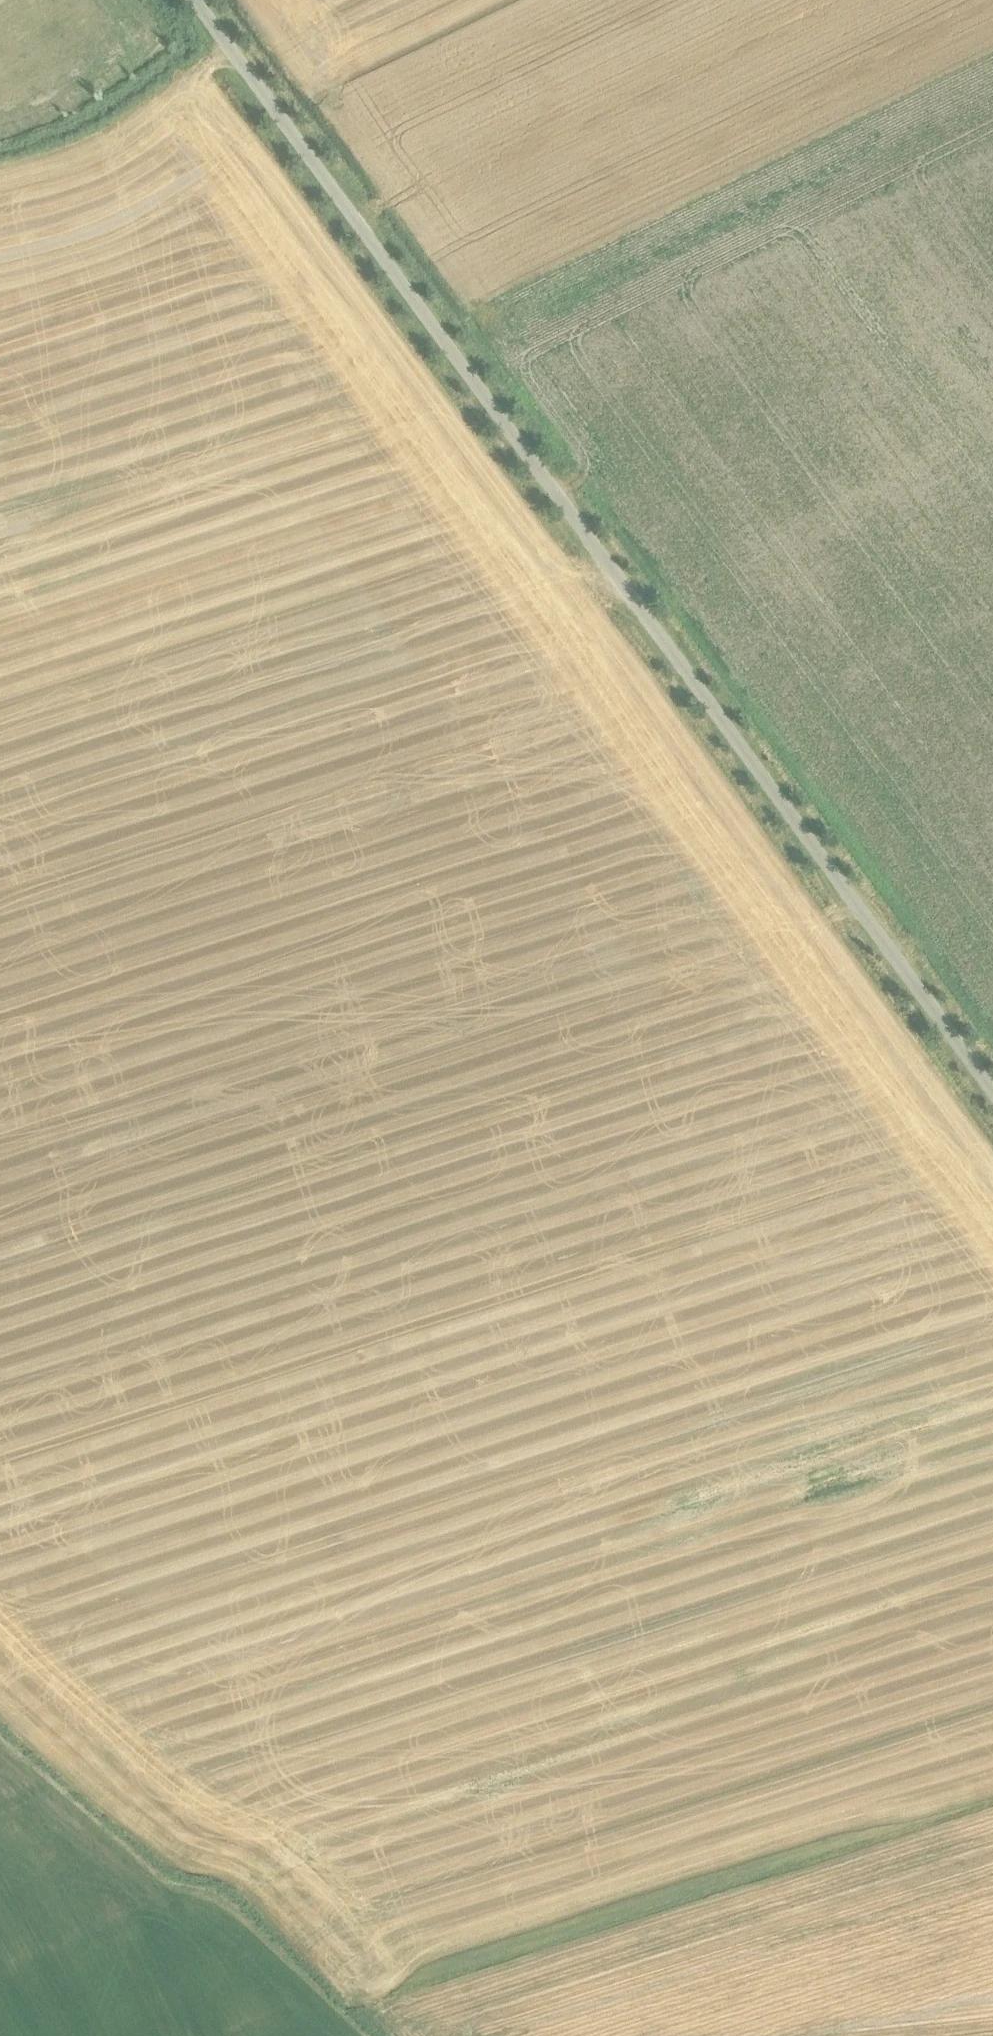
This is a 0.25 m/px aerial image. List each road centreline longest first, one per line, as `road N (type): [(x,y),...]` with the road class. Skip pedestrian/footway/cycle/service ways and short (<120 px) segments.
road 1 (unclassified): [(992,1099),(189,0)]

